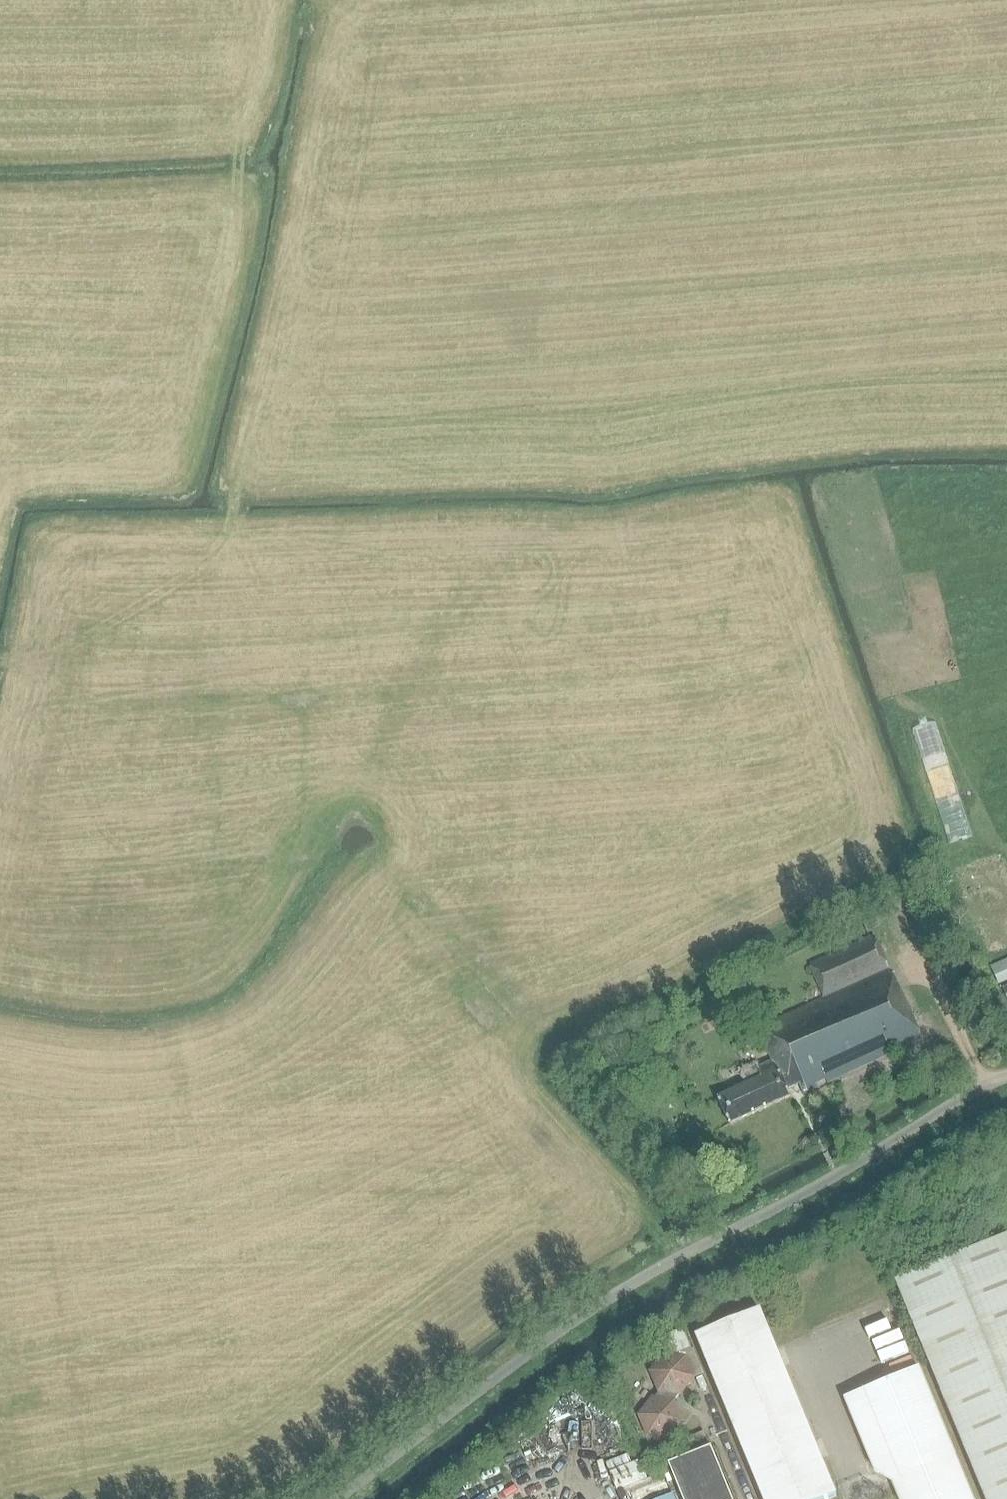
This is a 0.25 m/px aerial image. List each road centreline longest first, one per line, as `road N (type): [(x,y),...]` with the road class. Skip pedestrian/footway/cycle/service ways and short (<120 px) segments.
road 1 (unclassified): [(1006,1074),(584,1312),(338,1498)]

